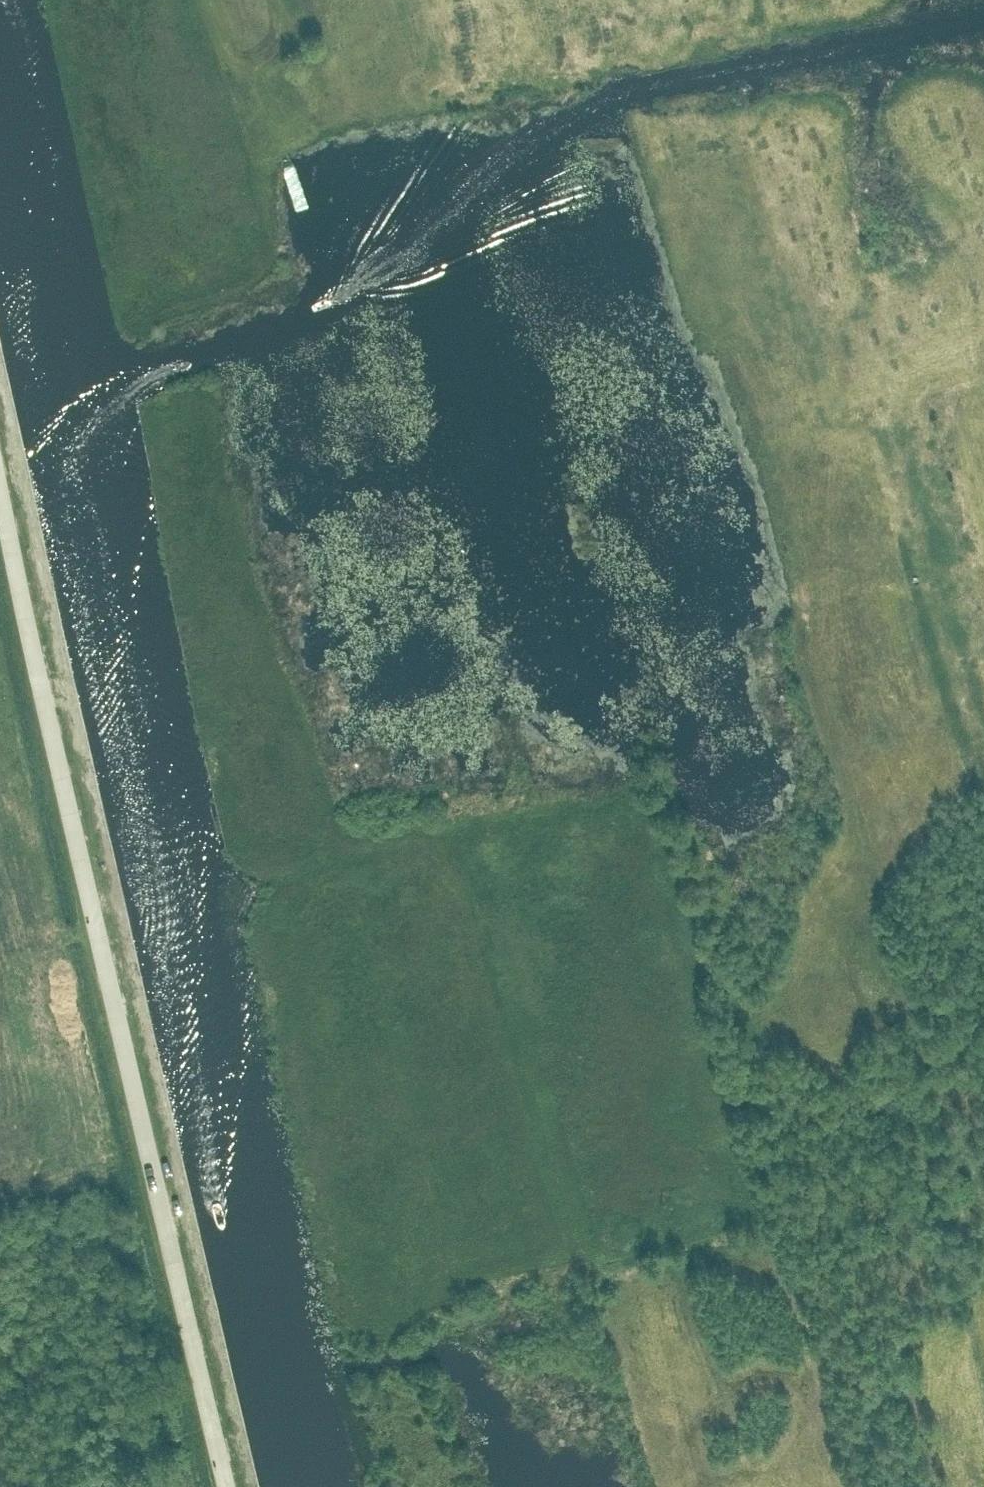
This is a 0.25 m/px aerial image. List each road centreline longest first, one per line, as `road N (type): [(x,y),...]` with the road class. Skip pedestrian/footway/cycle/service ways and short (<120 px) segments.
road 1 (tertiary): [(226,1486),(0,495)]

